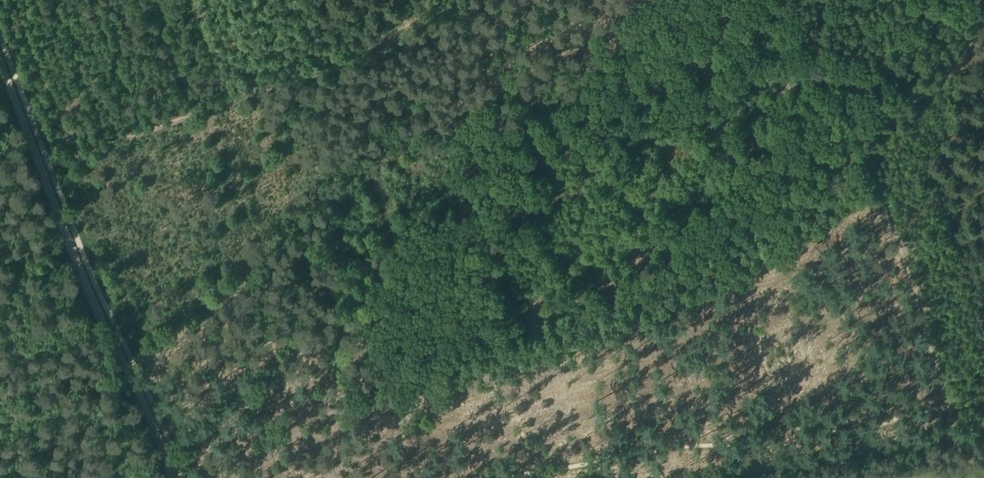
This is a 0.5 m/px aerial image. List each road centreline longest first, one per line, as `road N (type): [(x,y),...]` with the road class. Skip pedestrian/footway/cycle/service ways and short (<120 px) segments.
road 1 (track): [(41,169),(409,22)]
road 2 (track): [(41,169),(174,477)]
road 3 (track): [(870,164),(907,248),(959,435)]
road 4 (track): [(959,435),(695,477)]
road 5 (track): [(983,24),(870,164)]

